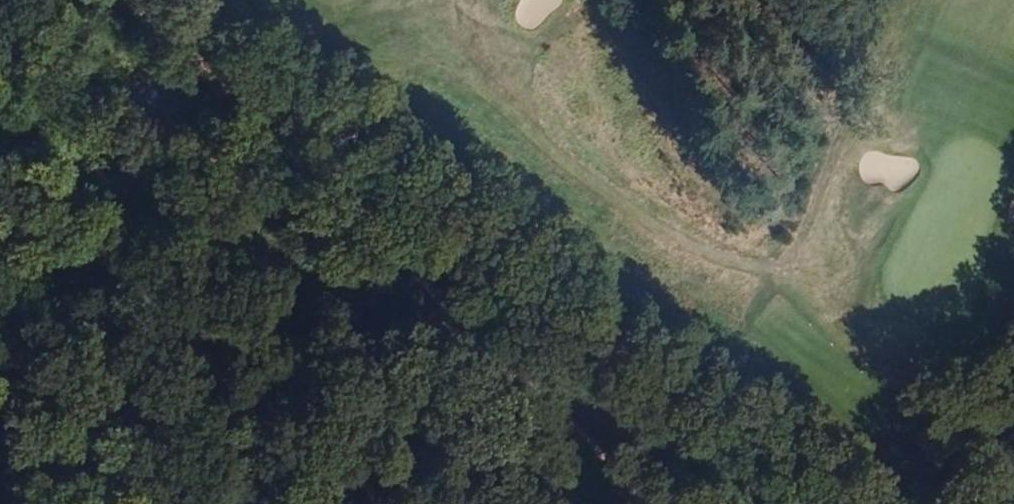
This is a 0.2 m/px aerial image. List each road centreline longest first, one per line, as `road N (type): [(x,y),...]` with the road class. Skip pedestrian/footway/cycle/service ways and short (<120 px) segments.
road 1 (track): [(0,130),(796,503)]
road 2 (track): [(131,0),(638,503)]

